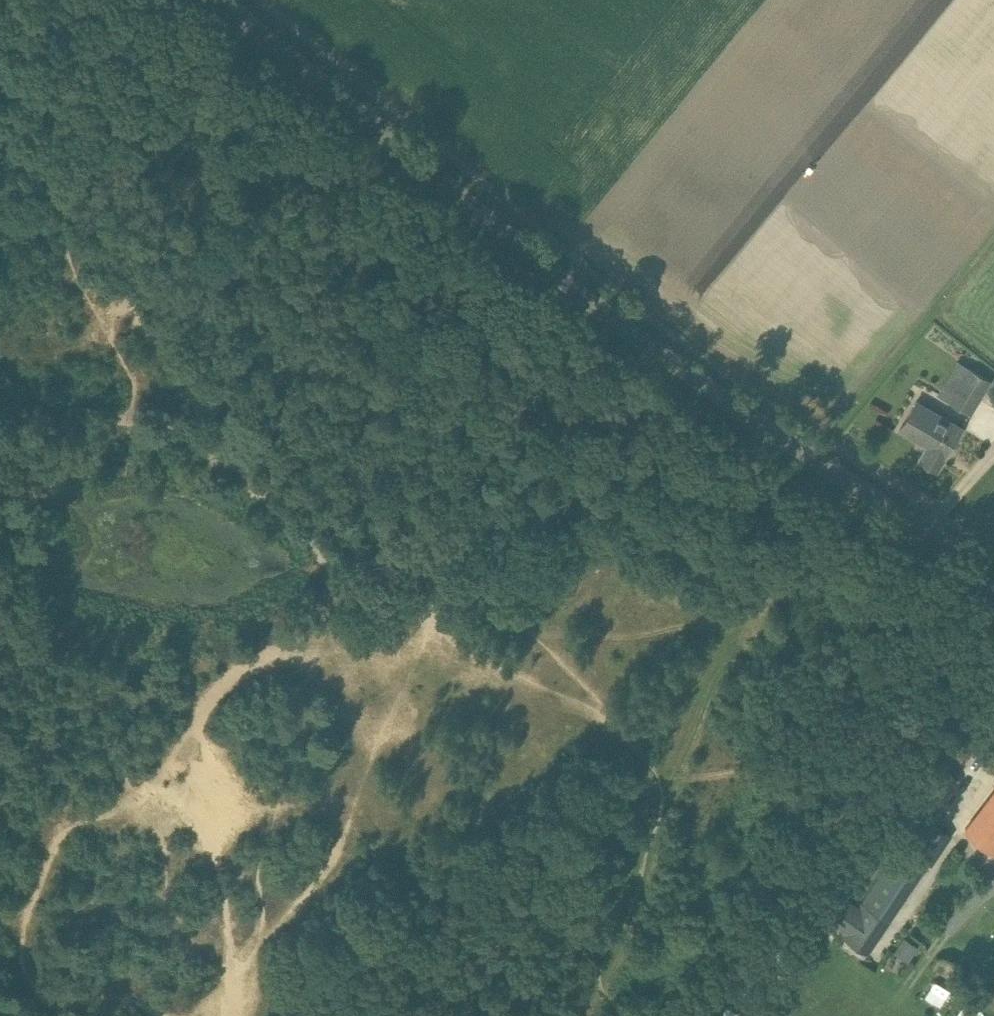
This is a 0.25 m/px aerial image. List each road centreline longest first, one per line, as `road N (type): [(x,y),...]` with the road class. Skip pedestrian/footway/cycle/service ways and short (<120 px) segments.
road 1 (unclassified): [(993,578),(628,329),(223,0)]

